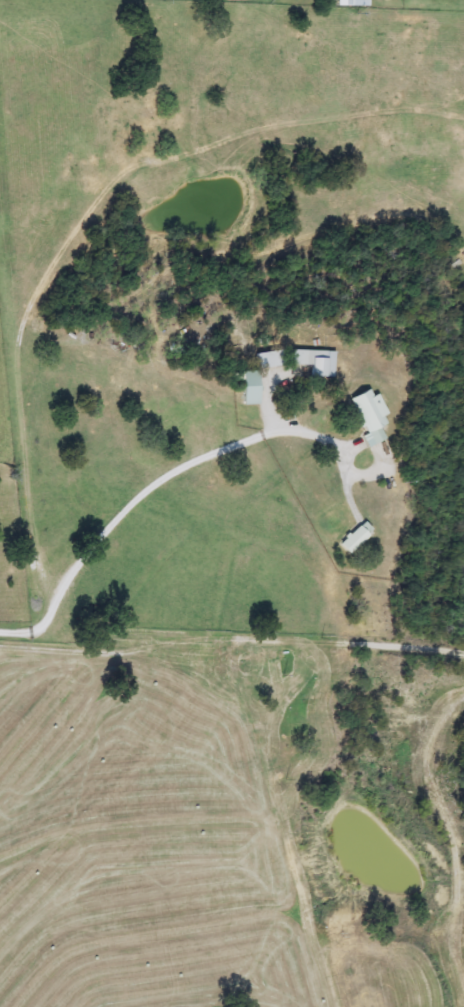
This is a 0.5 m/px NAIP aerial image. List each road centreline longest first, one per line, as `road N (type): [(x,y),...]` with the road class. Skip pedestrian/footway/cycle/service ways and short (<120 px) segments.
road 1 (residential): [(0,628),(29,629),(36,620),(13,414),(13,332),(61,241),(92,206),(125,182),(209,154),(258,126),(370,107),(463,105)]
road 2 (residential): [(0,648),(171,647),(268,635),(414,649),(433,644)]

